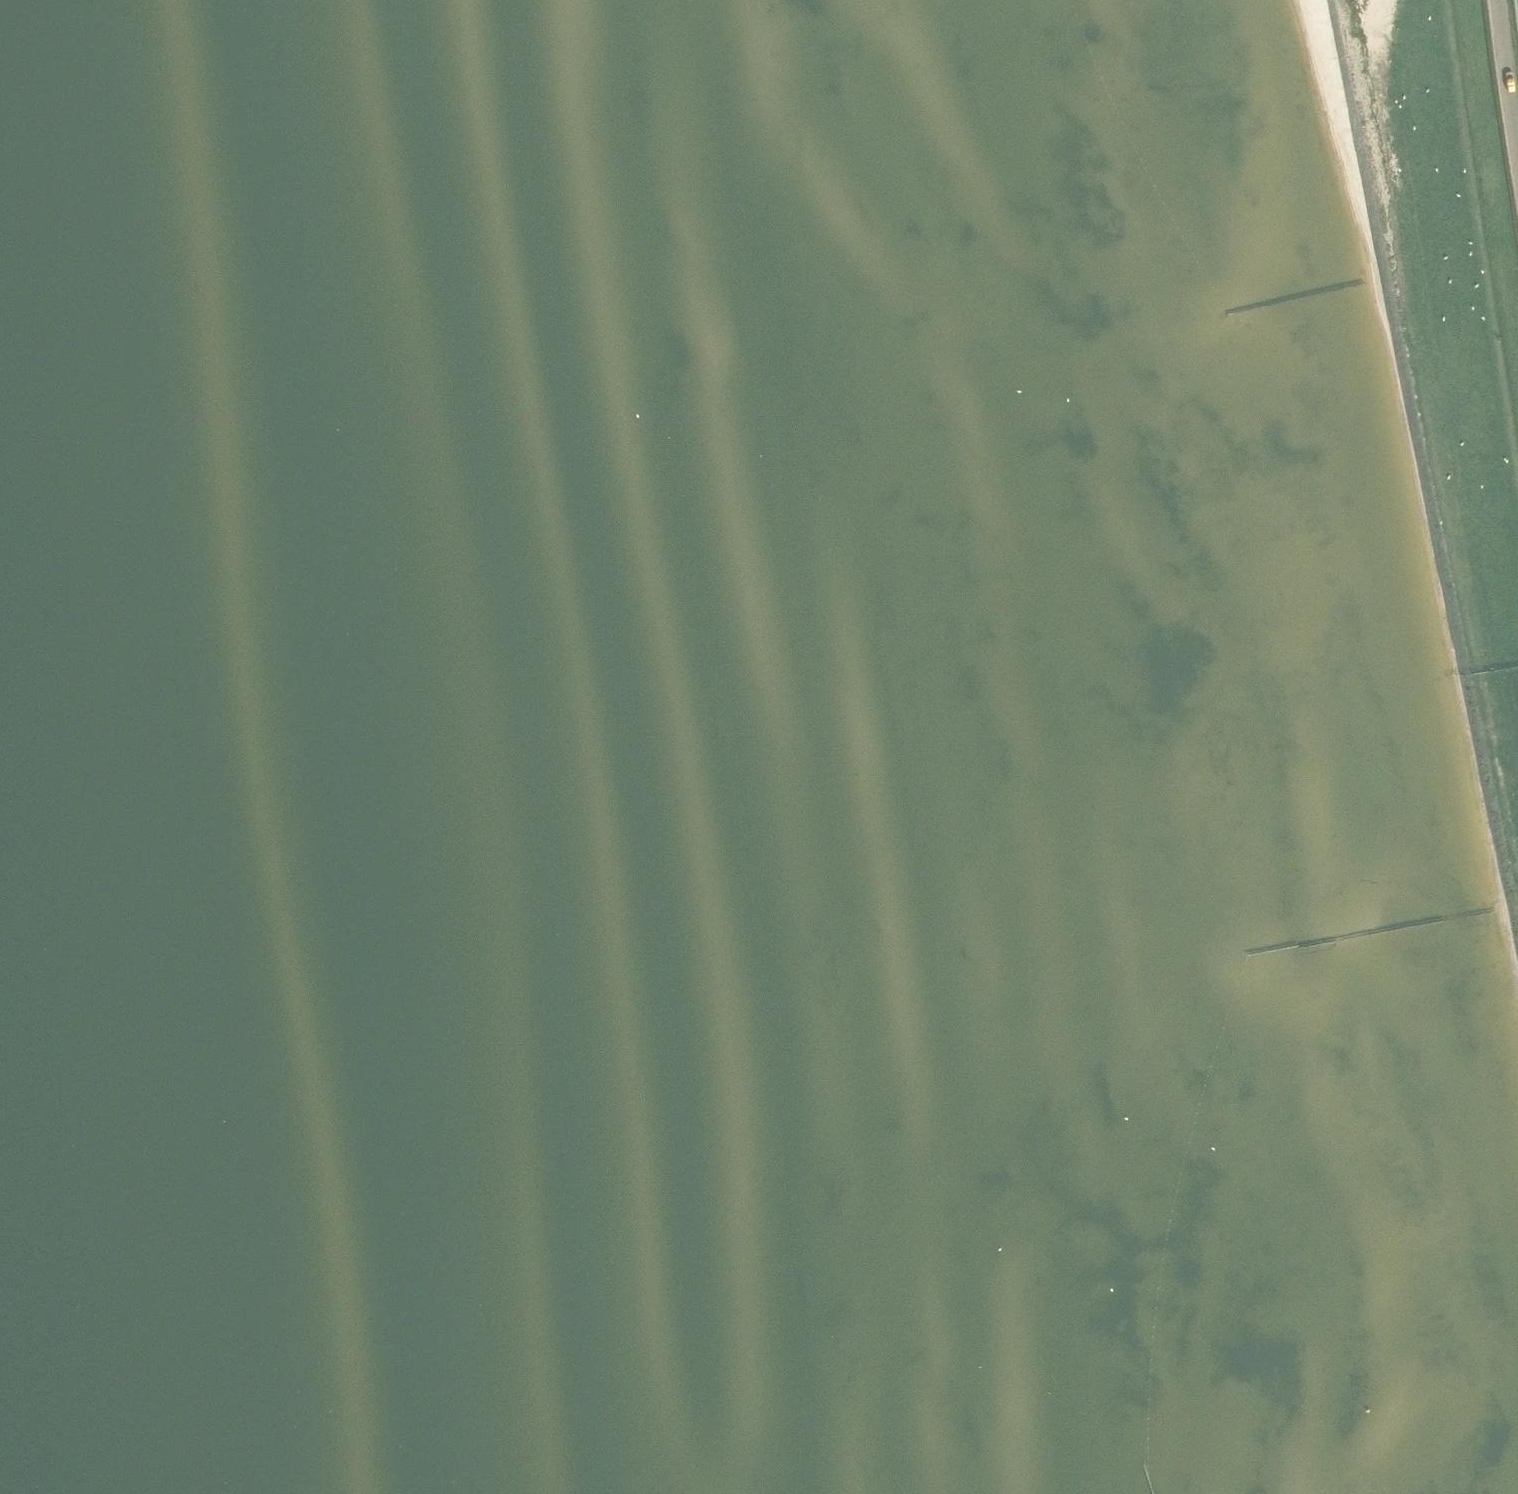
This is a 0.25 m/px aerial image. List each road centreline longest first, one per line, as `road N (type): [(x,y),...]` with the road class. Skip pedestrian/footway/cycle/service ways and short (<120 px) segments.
road 1 (tertiary): [(1517,156),(1496,0)]

